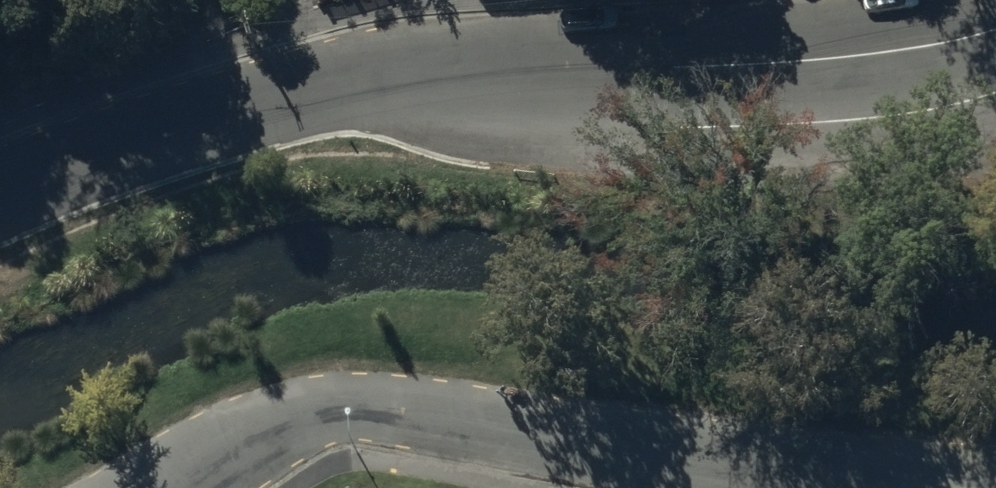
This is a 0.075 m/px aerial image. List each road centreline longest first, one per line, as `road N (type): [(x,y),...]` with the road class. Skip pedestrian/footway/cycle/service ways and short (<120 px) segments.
road 1 (unclassified): [(995,31),(908,58),(406,100),(261,122),(0,220)]
road 2 (residential): [(928,487),(651,460),(409,414),(318,413),(207,455),(166,487)]

